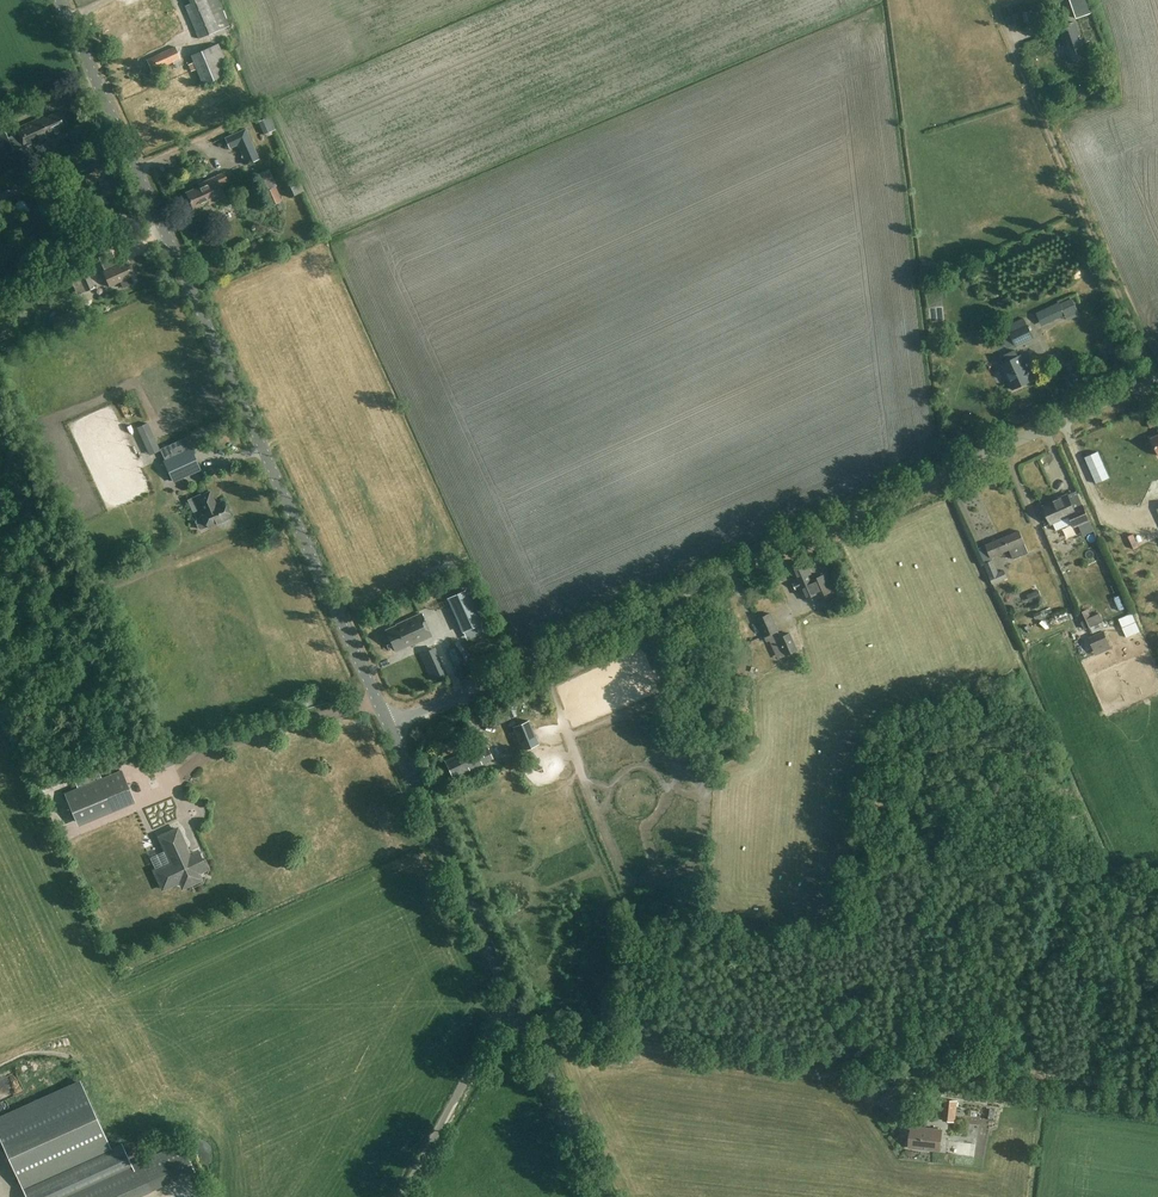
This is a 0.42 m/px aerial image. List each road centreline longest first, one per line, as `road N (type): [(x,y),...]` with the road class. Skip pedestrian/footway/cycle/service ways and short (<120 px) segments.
road 1 (unclassified): [(389,727),(1157,379)]
road 2 (tertiary): [(389,727),(60,0)]
road 3 (track): [(1157,380),(992,0)]
road 4 (tertiary): [(517,1009),(389,727)]
road 5 (unclassified): [(401,1196),(502,1018),(517,1009)]
road 6 (tertiary): [(604,1196),(517,1009)]

